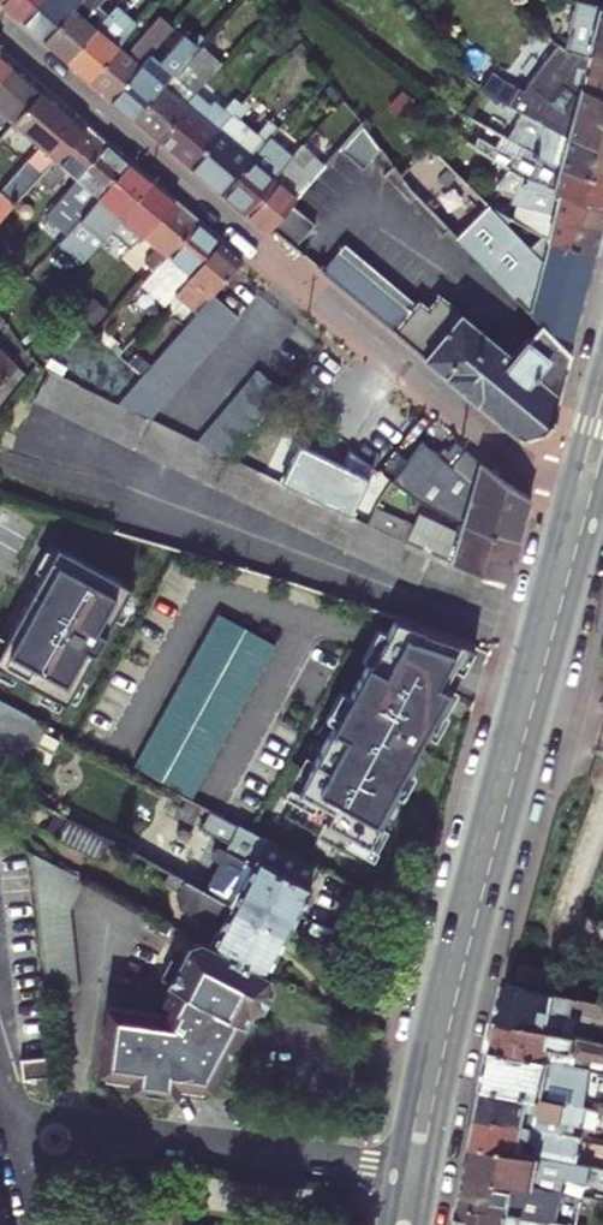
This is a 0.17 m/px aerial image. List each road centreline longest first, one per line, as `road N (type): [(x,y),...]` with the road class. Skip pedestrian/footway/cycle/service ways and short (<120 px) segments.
road 1 (residential): [(567,482),(505,456),(0,21)]
road 2 (secondary): [(567,482),(428,1004),(396,1169)]
road 3 (secondary): [(430,1173),(474,963),(602,491)]
road 4 (residential): [(36,1149),(74,1132),(111,1129),(396,1169)]
road 5 (secondary): [(602,352),(567,482)]

